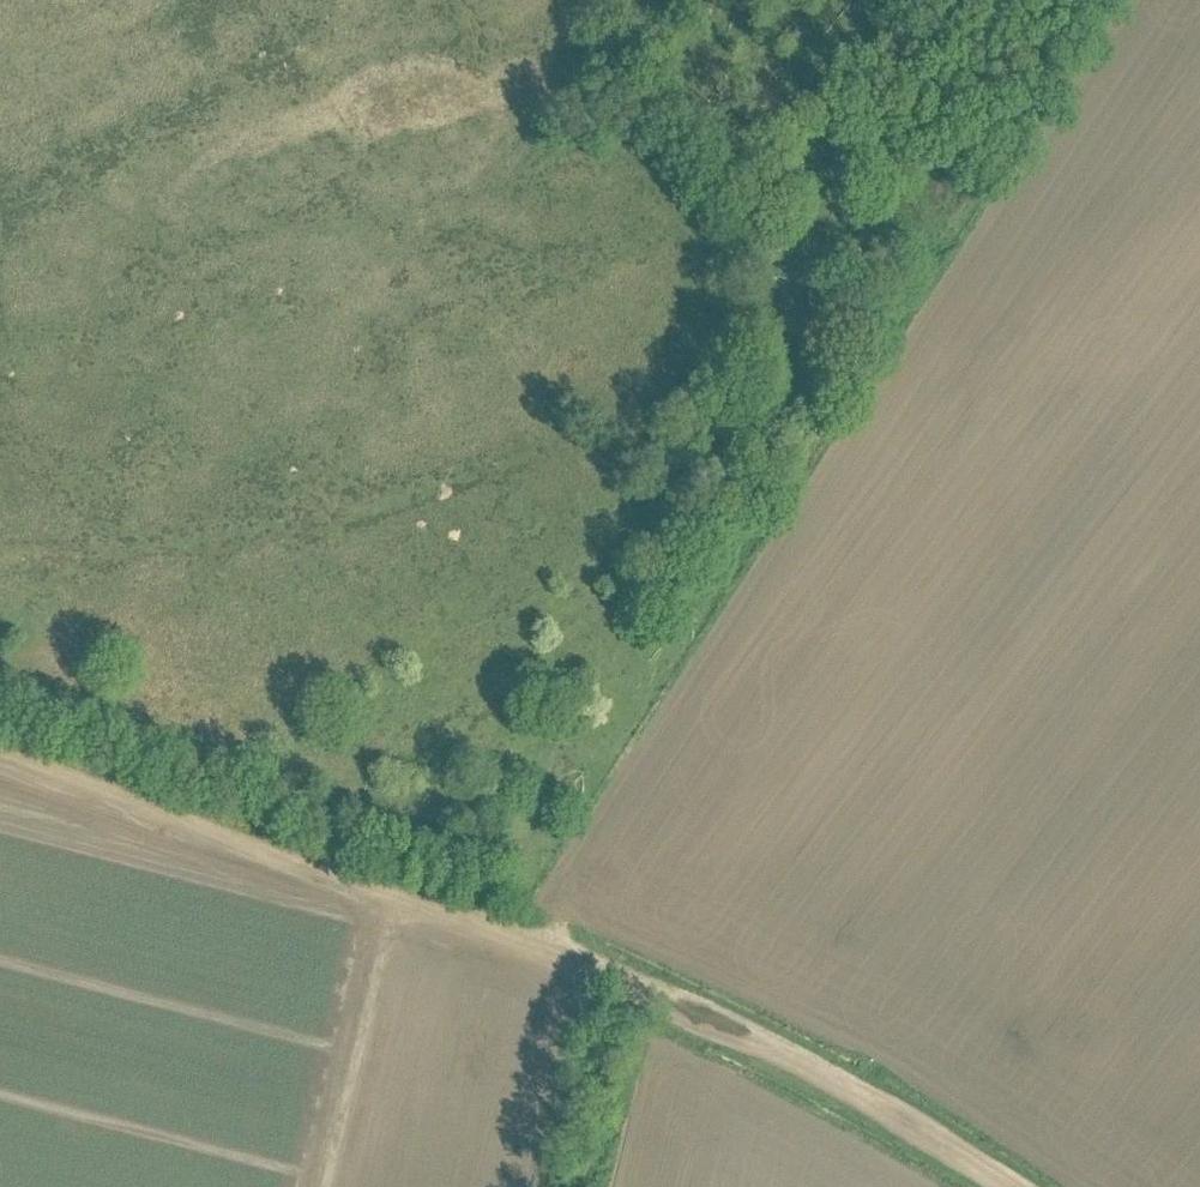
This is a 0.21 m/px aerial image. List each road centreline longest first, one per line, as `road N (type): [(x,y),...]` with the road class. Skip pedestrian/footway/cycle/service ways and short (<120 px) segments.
road 1 (track): [(998,1186),(791,1060),(601,971),(0,748)]

